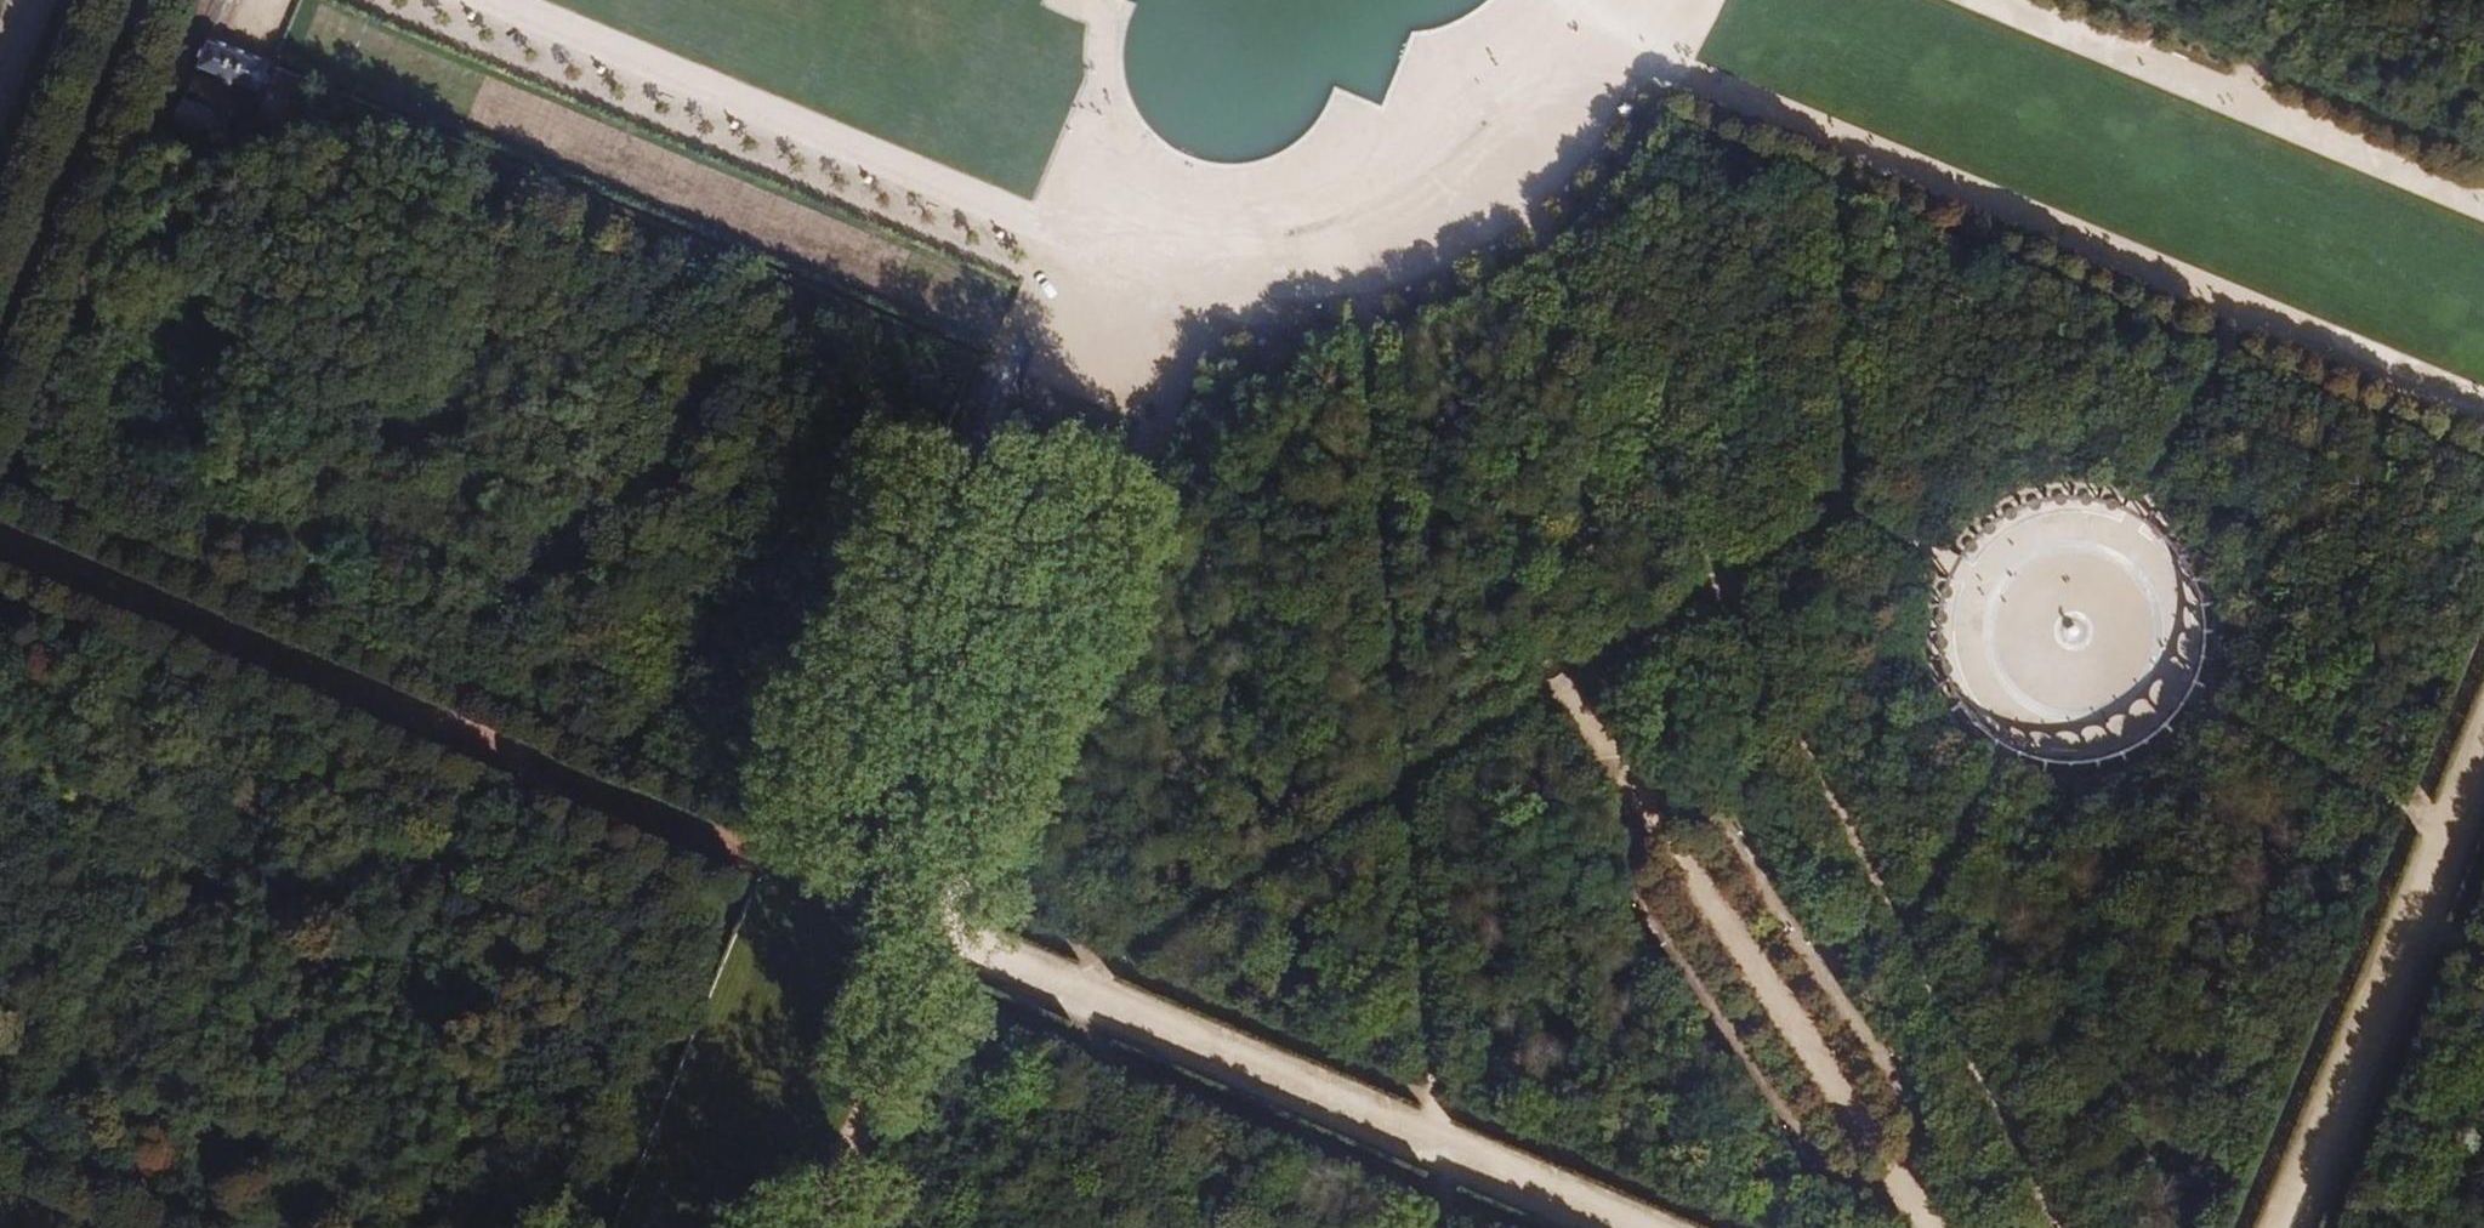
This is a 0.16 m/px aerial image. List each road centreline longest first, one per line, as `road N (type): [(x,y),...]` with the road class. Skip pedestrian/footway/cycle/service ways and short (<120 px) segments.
road 1 (track): [(133,0),(0,321)]

